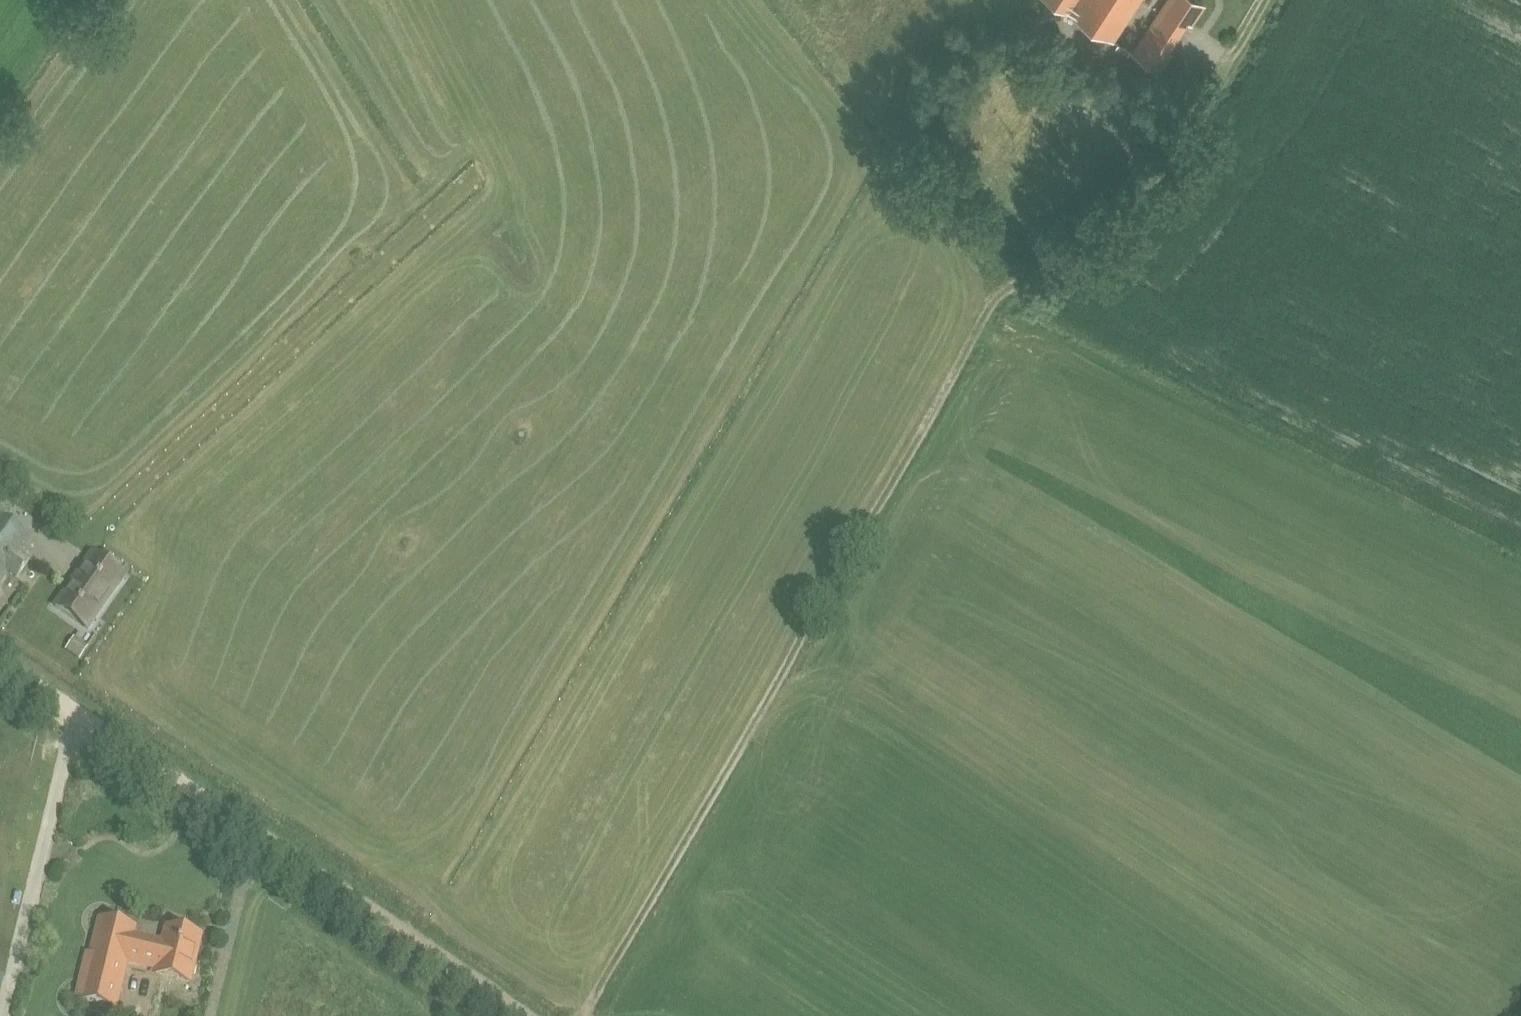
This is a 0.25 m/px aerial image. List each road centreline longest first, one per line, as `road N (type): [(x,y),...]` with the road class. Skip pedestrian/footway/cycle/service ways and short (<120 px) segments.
road 1 (track): [(582,1015),(1000,301),(1113,229),(1162,180),(1270,0)]
road 2 (track): [(525,1015),(0,658)]

